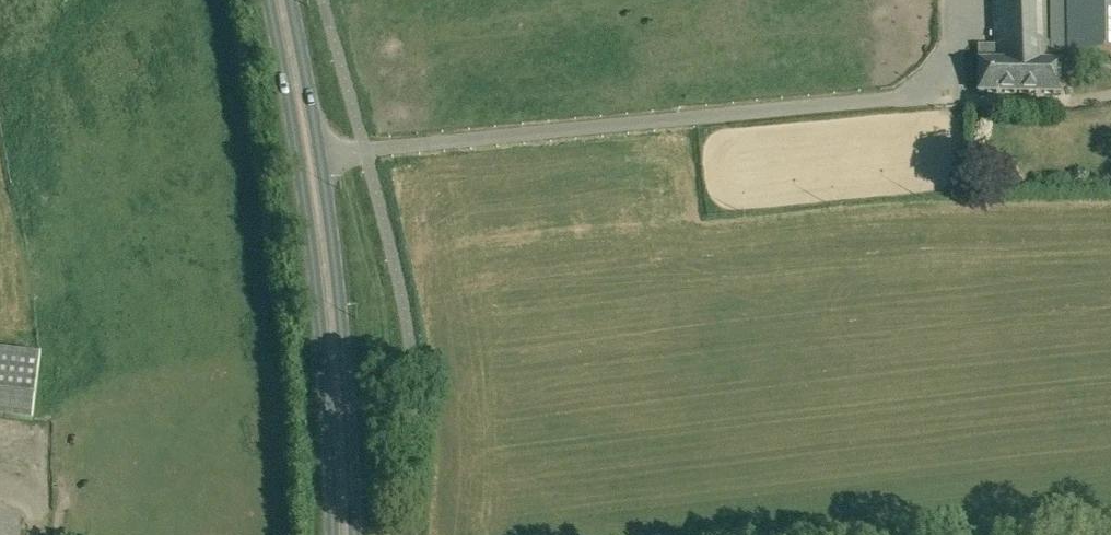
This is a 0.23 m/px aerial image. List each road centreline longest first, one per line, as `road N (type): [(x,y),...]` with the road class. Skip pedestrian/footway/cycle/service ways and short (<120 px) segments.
road 1 (primary): [(344,534),(327,278),(279,0)]

